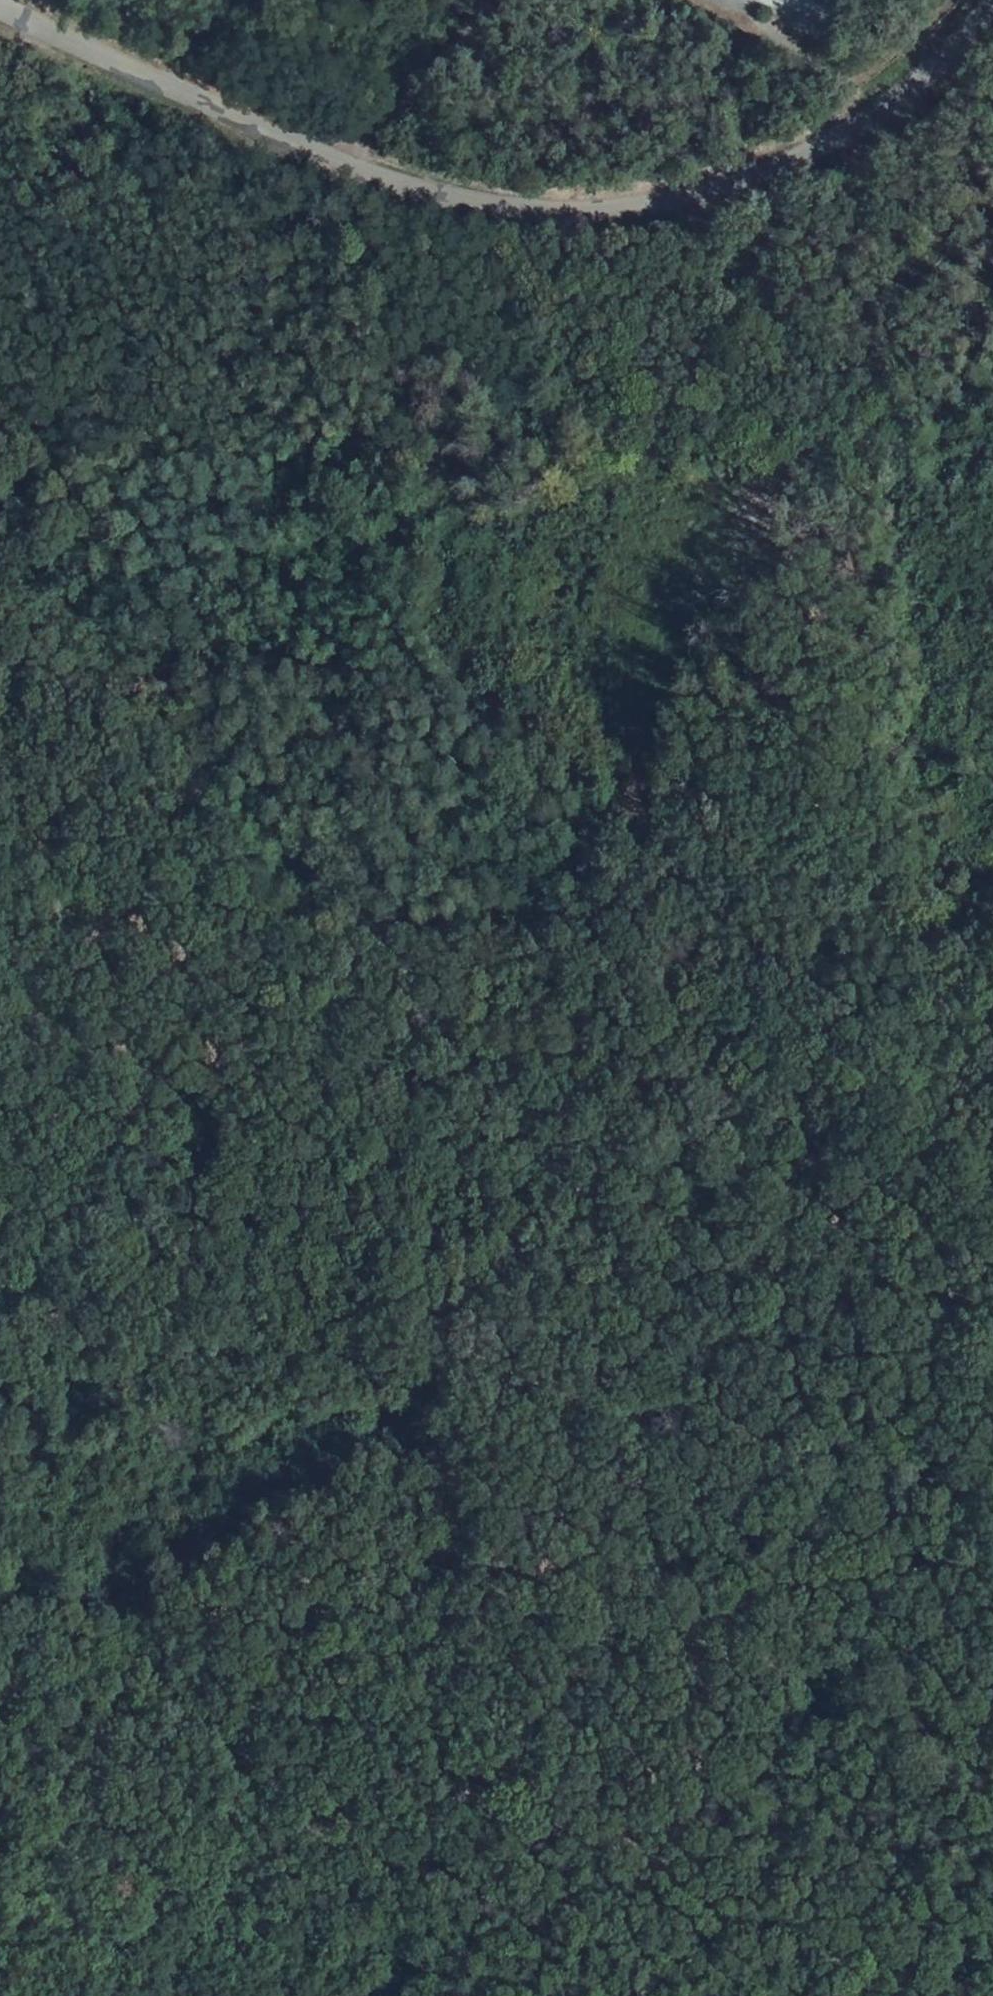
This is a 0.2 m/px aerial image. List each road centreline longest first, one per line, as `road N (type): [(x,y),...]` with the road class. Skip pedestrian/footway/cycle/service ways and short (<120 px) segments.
road 1 (unclassified): [(992,8),(919,80),(845,137),(774,169),(661,208),(529,210),(425,192),(353,166),(0,7)]

